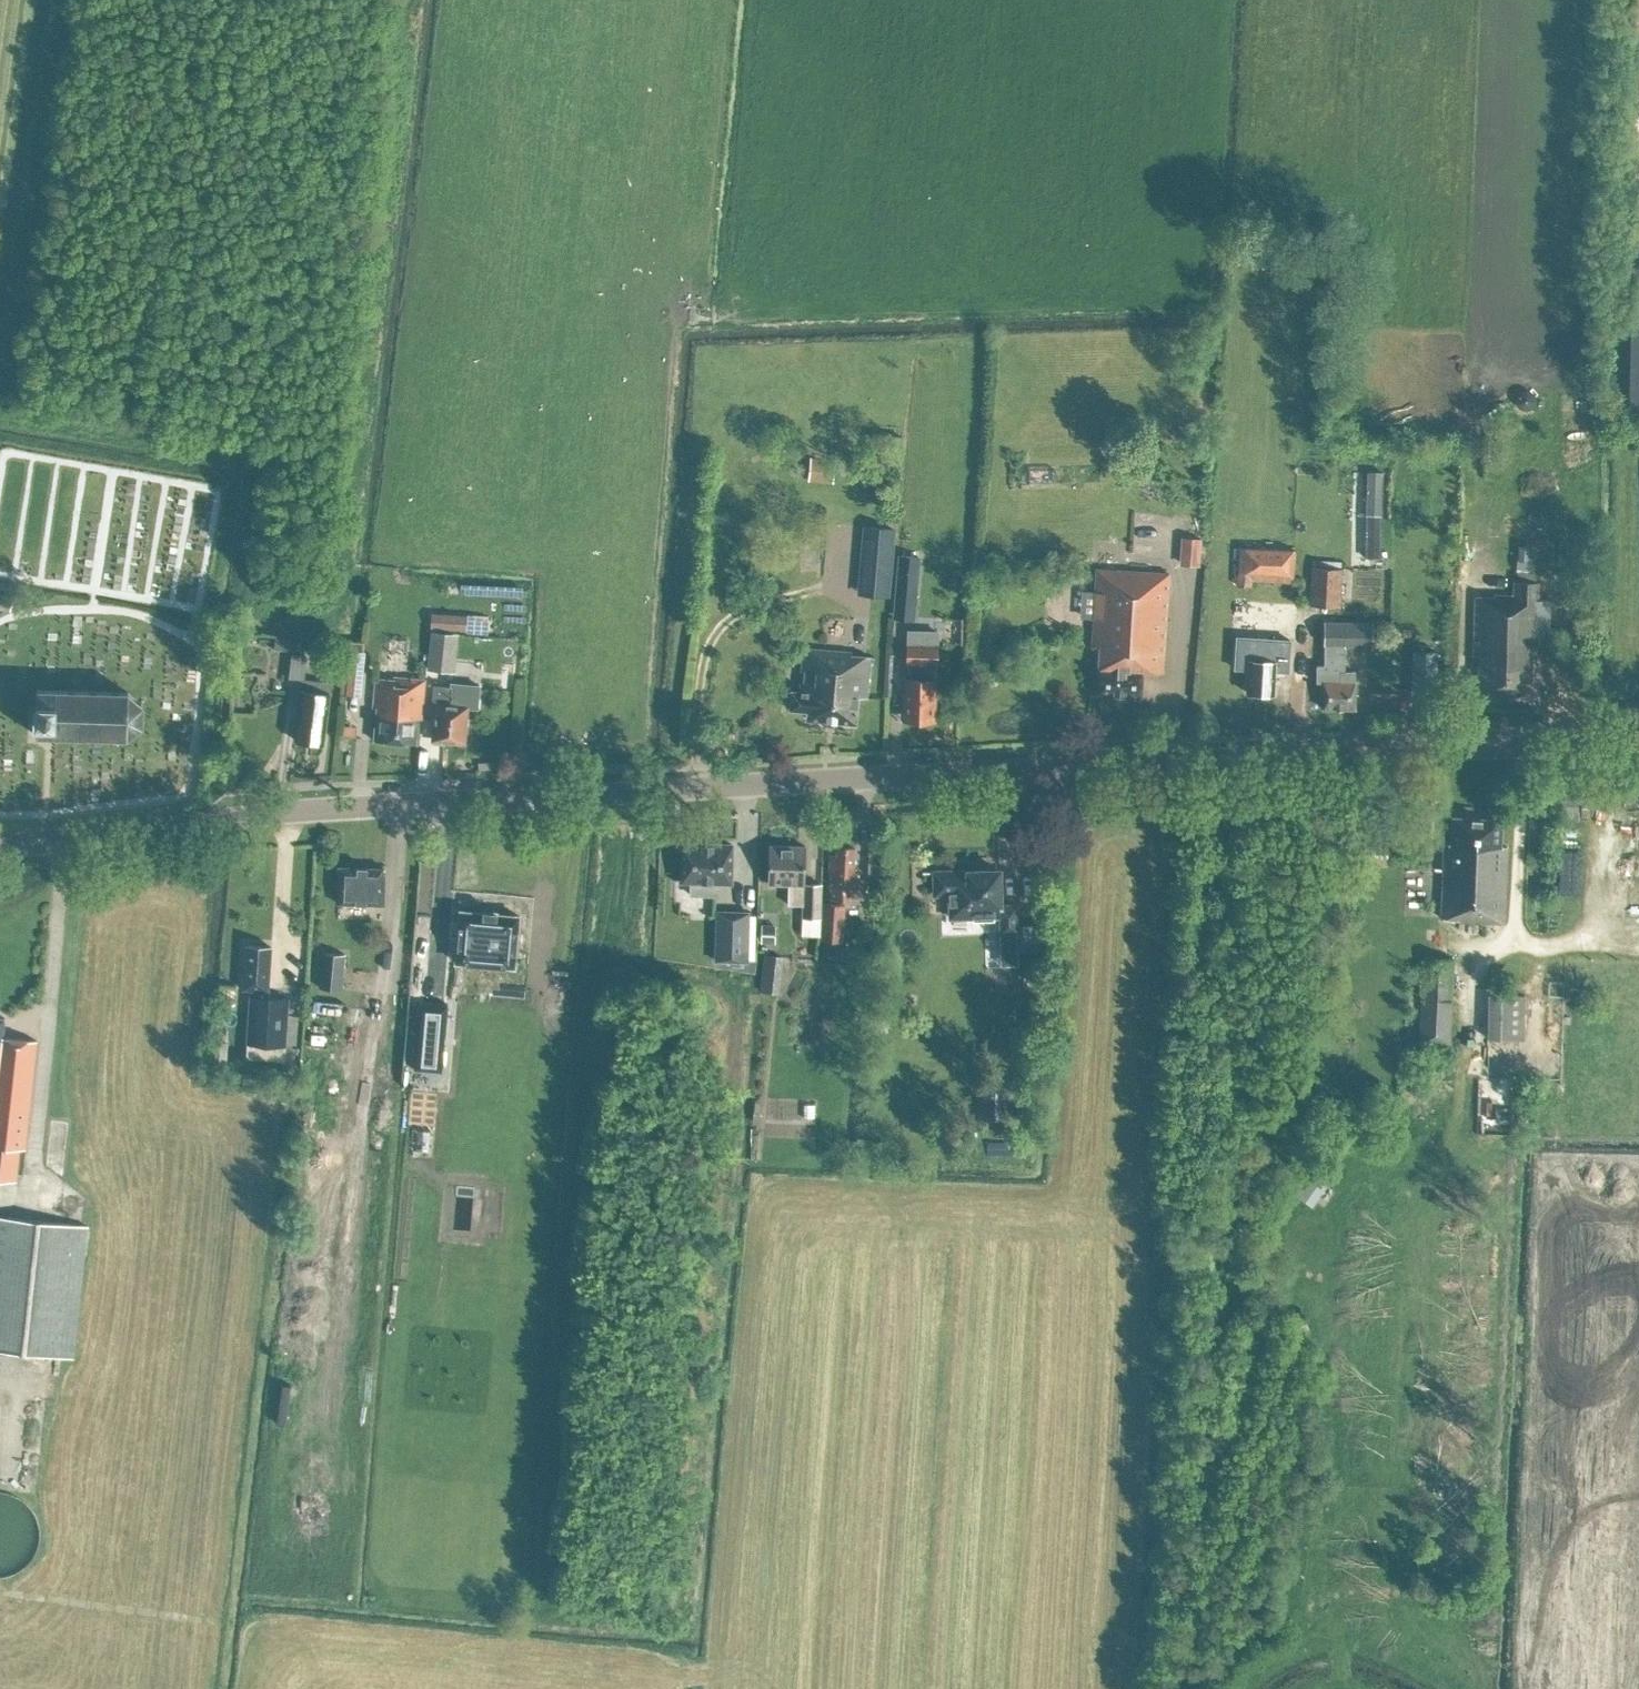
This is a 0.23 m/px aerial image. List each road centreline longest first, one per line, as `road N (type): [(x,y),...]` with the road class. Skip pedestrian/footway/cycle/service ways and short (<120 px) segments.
road 1 (tertiary): [(0,842),(274,809),(622,787),(1638,740)]

